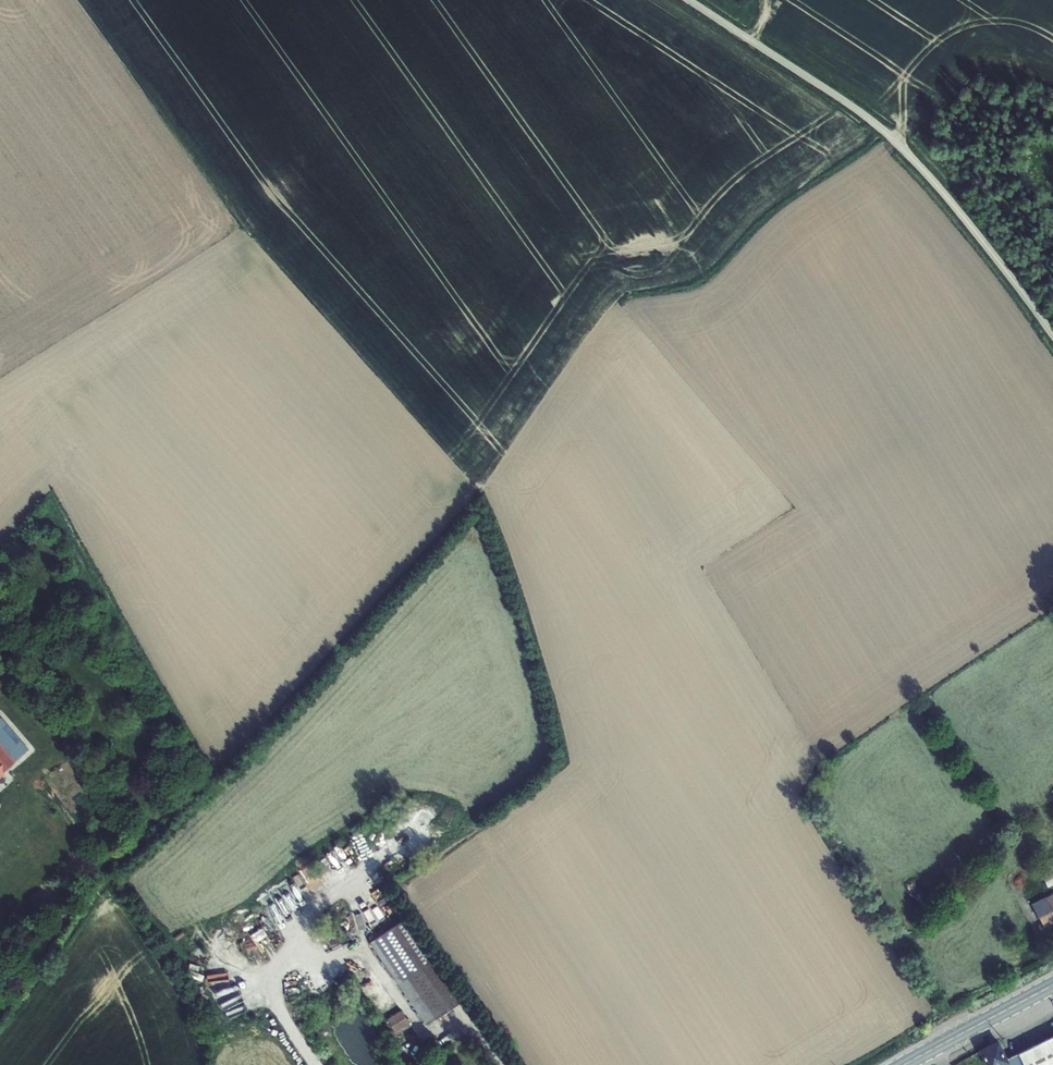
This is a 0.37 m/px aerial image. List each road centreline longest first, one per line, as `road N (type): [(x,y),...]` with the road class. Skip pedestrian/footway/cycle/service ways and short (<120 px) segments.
road 1 (unclassified): [(688,0),(889,136),(955,207),(1052,336)]
road 2 (secondary): [(1052,985),(902,1064)]

